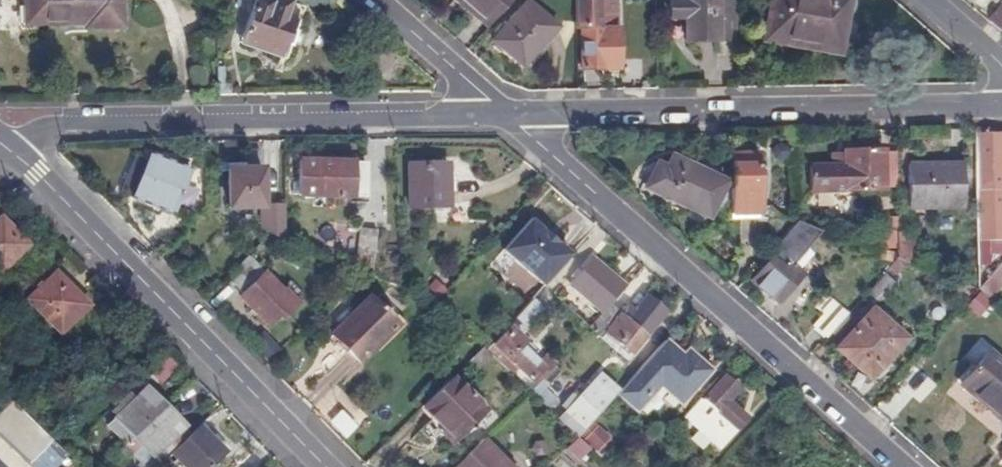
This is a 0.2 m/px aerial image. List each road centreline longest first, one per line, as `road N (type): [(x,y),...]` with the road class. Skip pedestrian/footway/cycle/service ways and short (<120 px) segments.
road 1 (residential): [(507,116),(902,466)]
road 2 (residential): [(507,116),(64,130),(14,157)]
road 3 (residential): [(1001,107),(507,116)]
road 4 (tertiary): [(14,157),(321,466)]
road 5 (residential): [(375,0),(507,116)]

